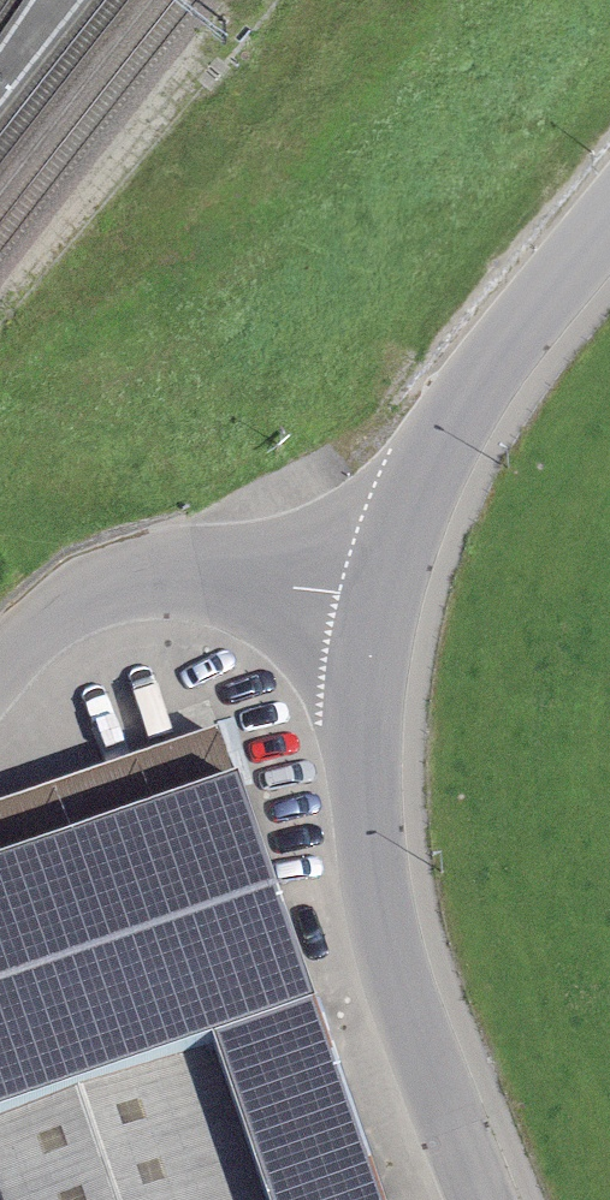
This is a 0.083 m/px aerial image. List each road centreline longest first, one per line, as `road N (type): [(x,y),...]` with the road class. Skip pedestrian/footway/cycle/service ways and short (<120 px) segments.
road 1 (tertiary): [(382,603),(366,792),(380,924),(491,1199)]
road 2 (tertiary): [(609,221),(505,343),(439,443),(382,603)]
road 3 (residential): [(0,685),(86,609),(161,584),(251,580),(382,603)]

